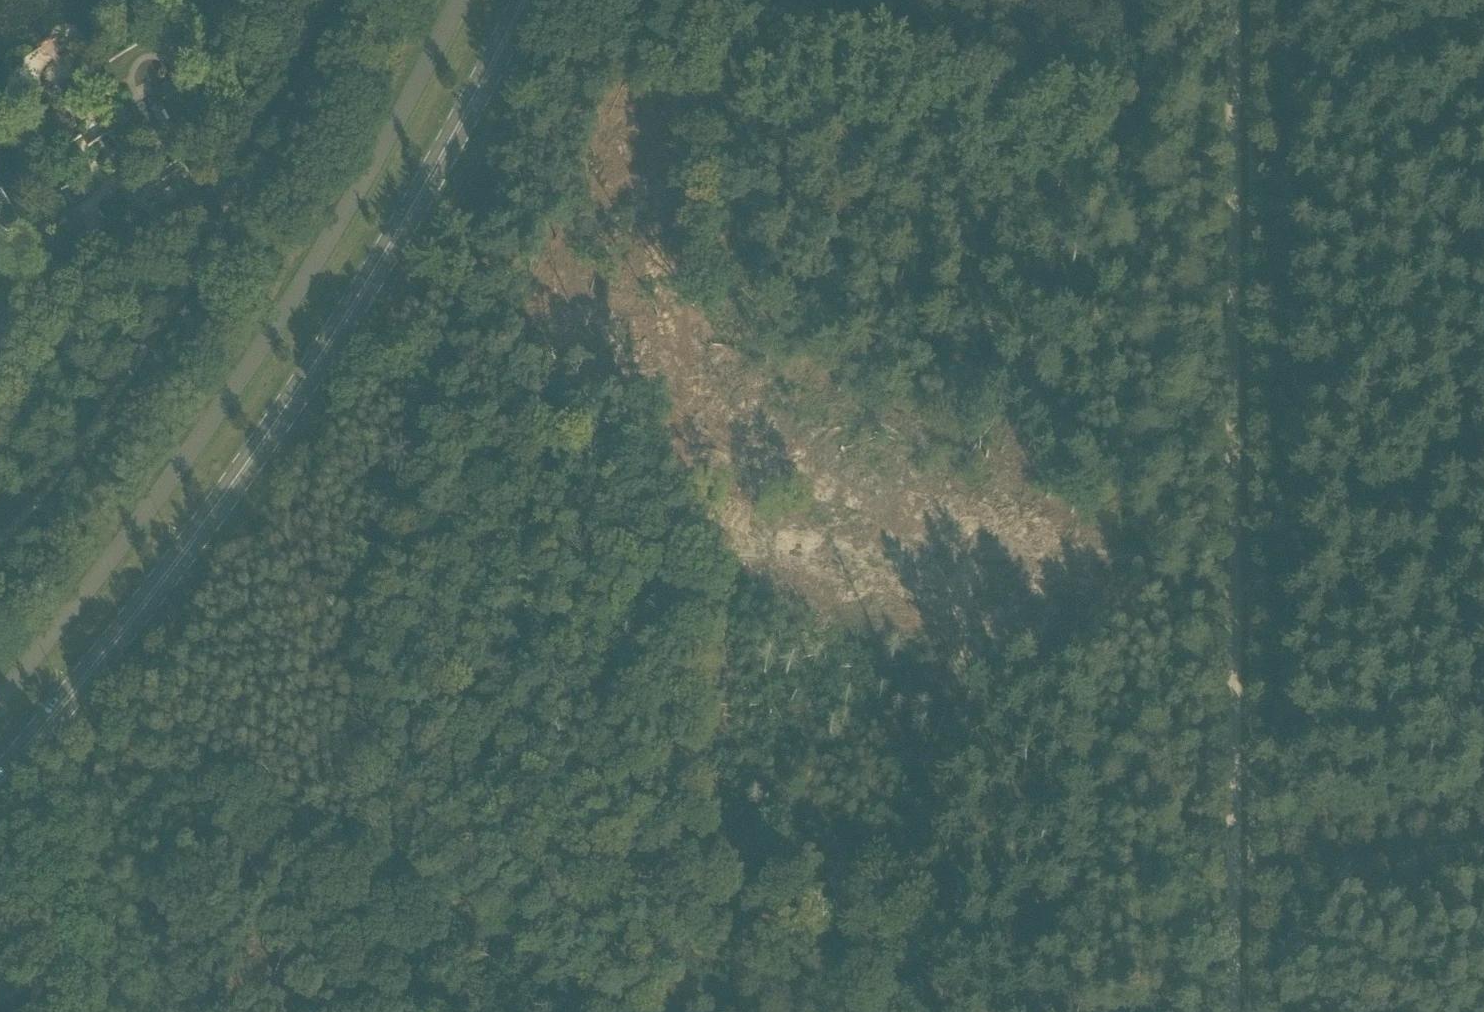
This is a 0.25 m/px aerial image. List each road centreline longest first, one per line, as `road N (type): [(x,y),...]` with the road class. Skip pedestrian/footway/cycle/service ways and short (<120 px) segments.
road 1 (track): [(685,1011),(695,0)]
road 2 (track): [(1233,0),(1233,1011)]
road 3 (primary): [(0,781),(125,636),(343,323),(524,0)]
road 4 (unclassified): [(459,0),(320,257),(173,479),(0,701)]
road 5 (track): [(1022,0),(1145,28),(1252,32)]
road 6 (track): [(1252,861),(1483,837)]

